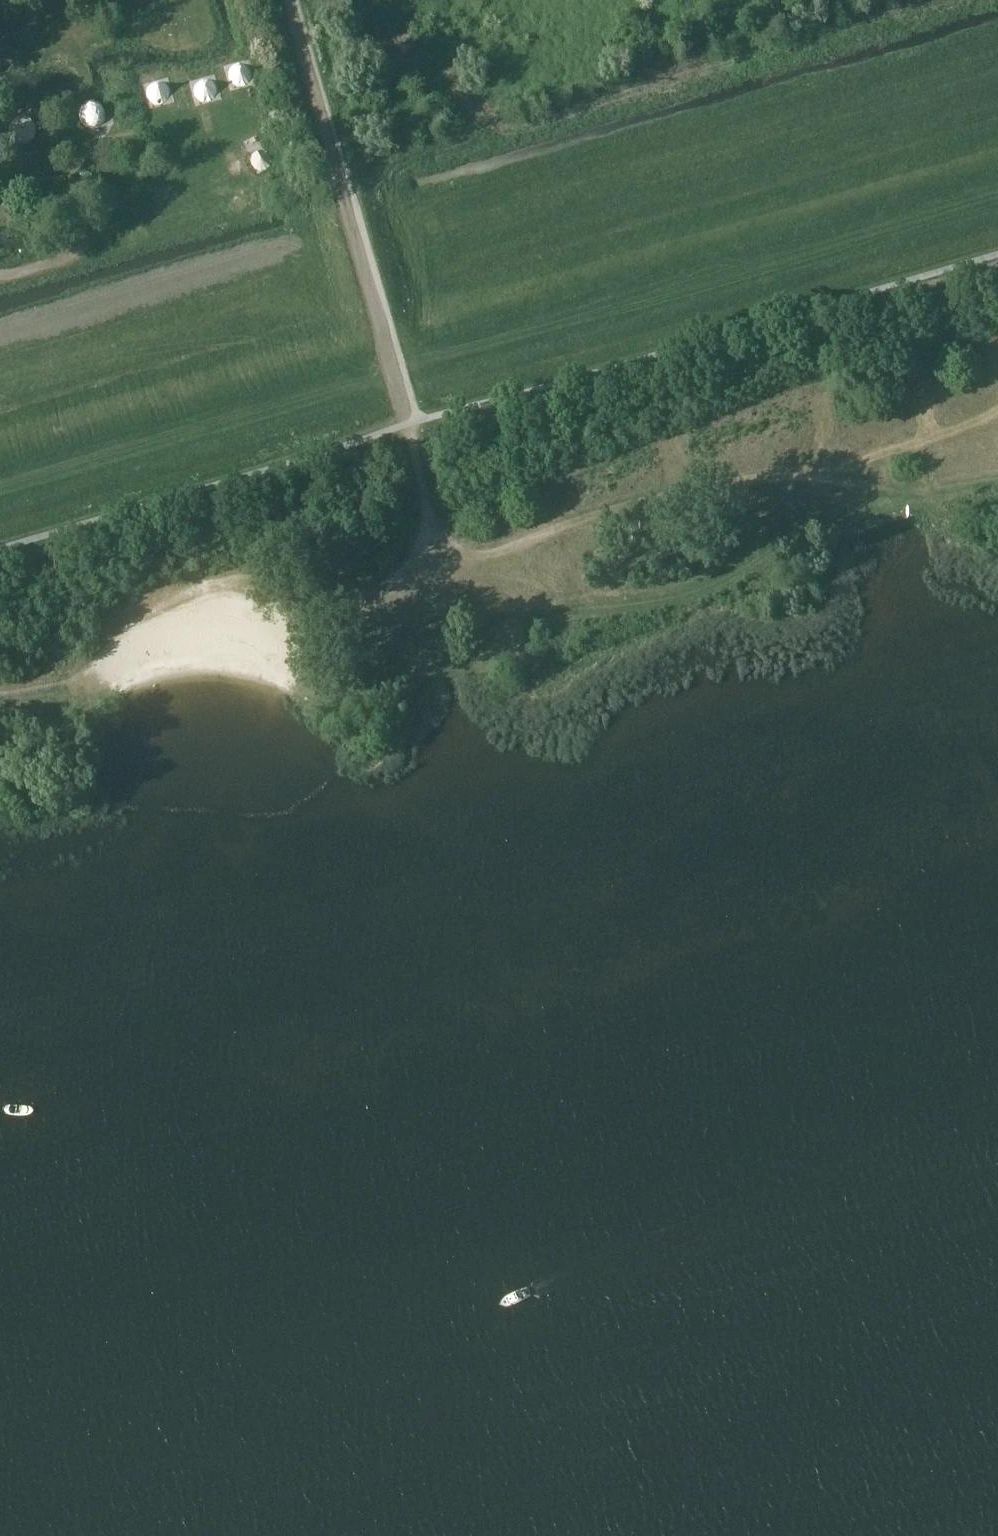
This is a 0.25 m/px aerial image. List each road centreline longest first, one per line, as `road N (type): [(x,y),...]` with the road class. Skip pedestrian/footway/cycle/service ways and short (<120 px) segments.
road 1 (track): [(285,0),(423,489),(419,641)]

